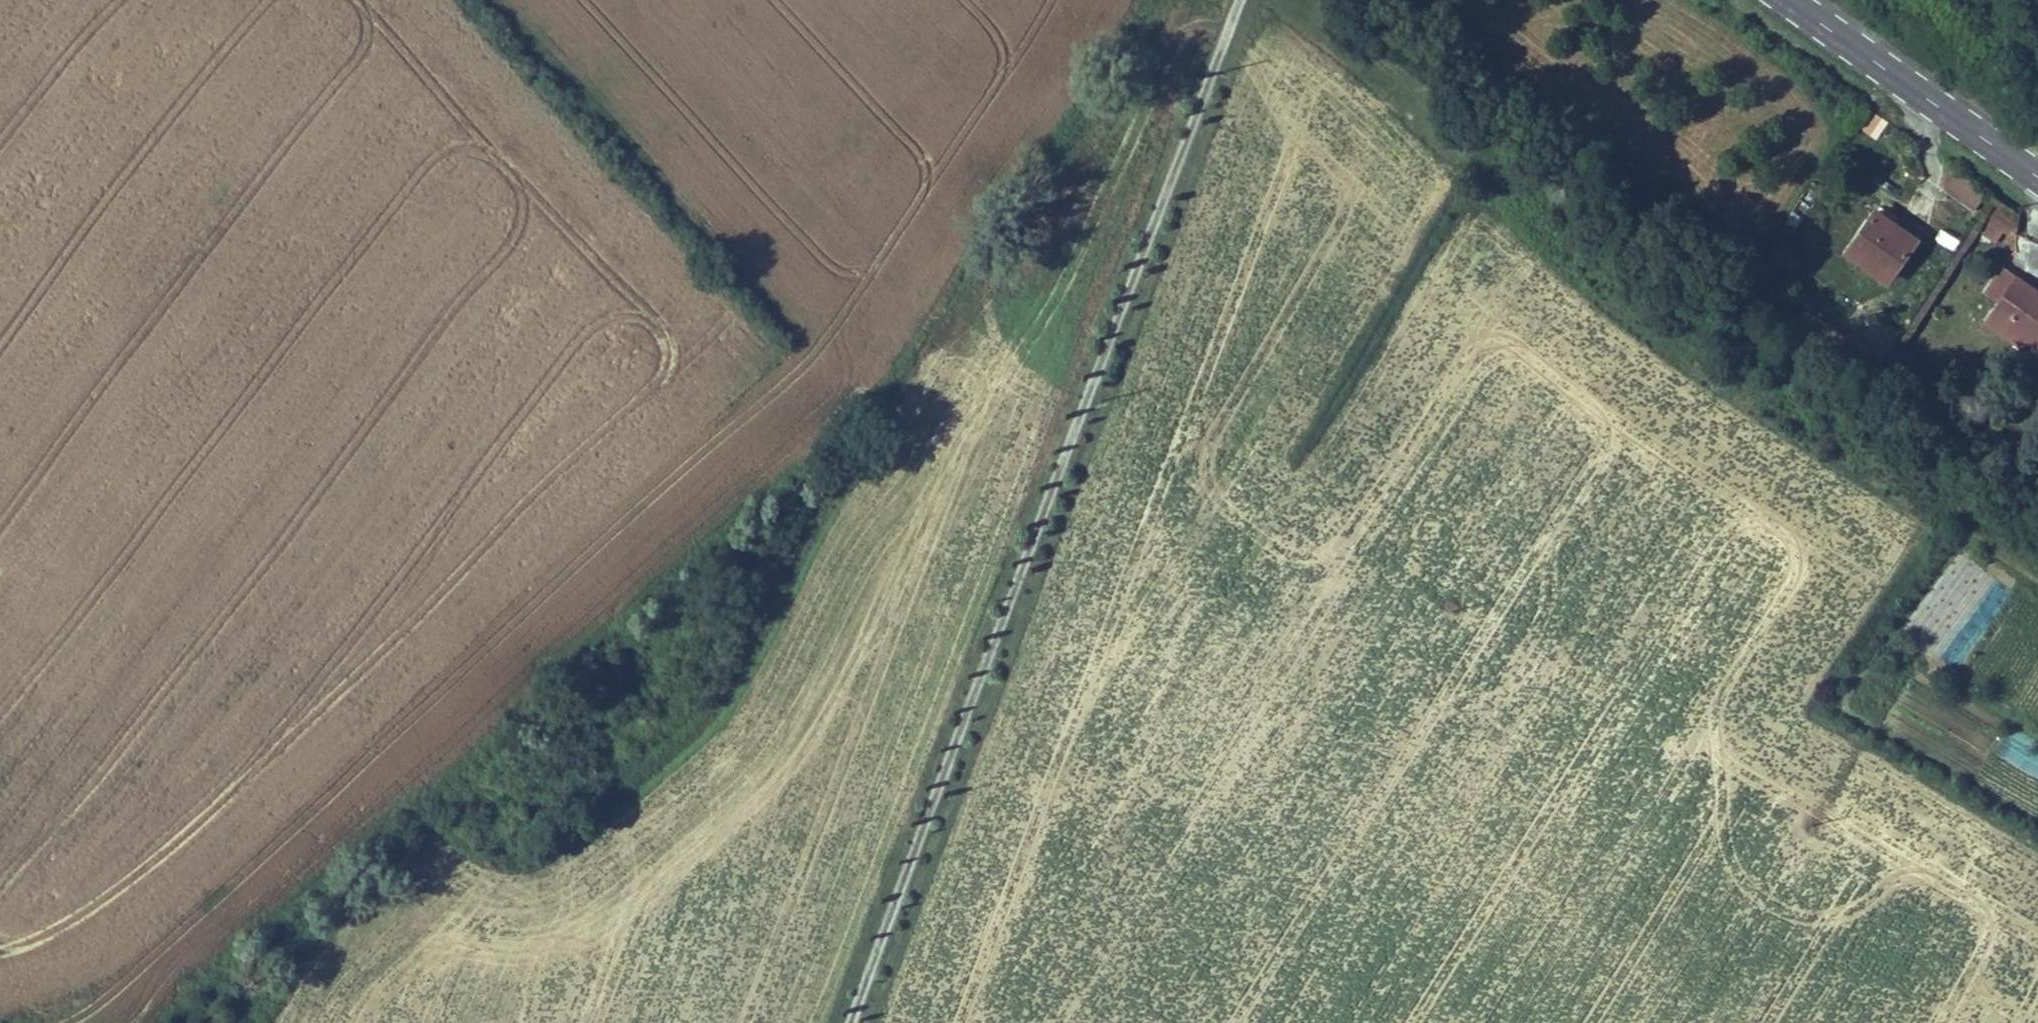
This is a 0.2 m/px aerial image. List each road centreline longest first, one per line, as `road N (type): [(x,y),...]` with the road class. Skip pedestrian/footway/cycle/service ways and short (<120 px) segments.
road 1 (tertiary): [(2037,171),(1795,0)]

